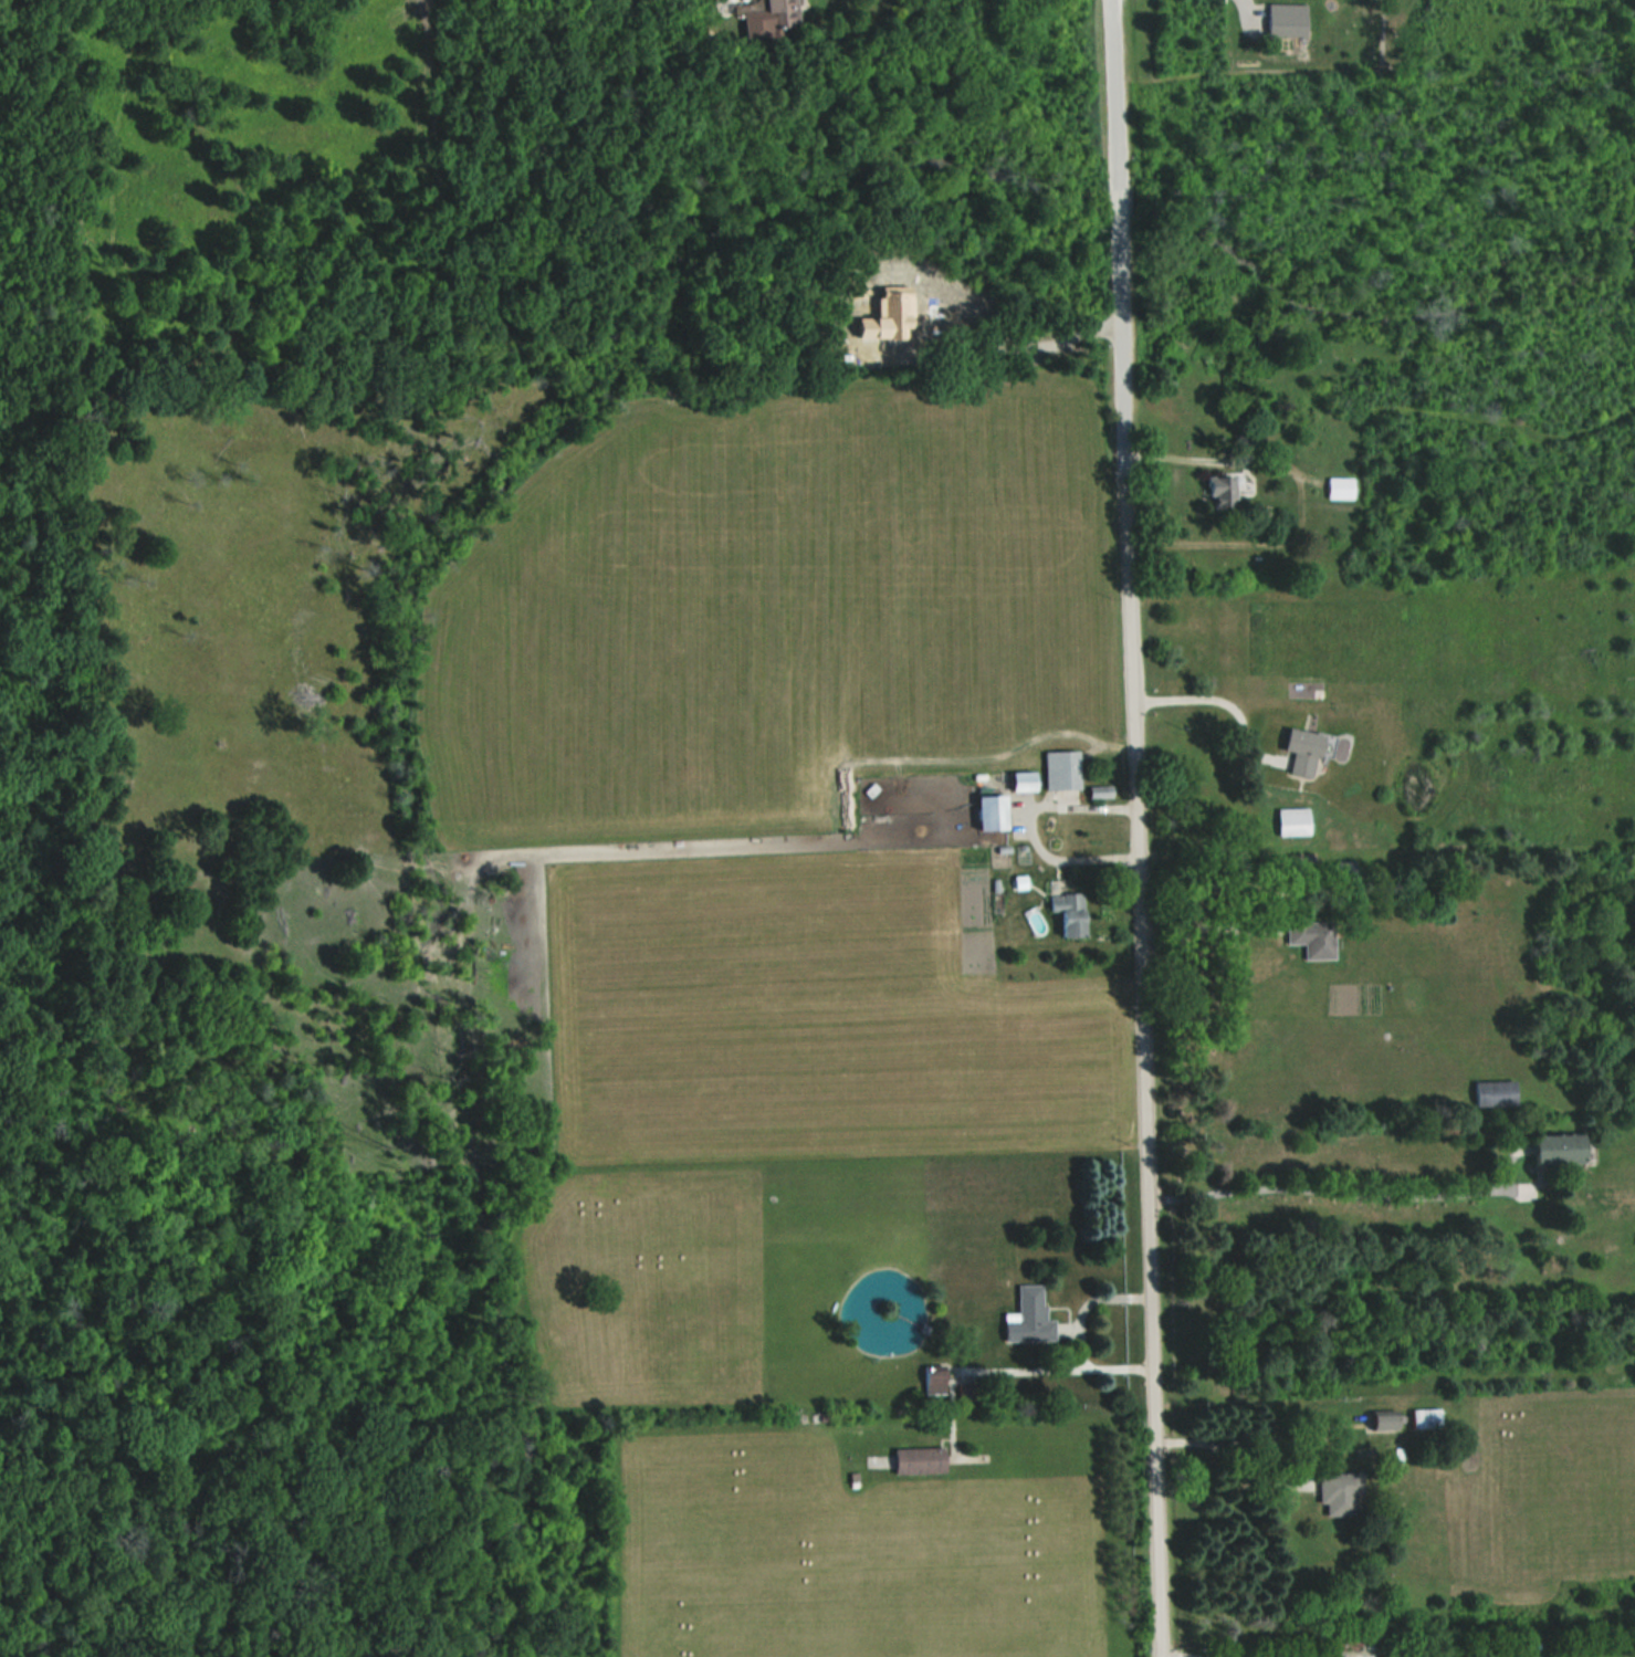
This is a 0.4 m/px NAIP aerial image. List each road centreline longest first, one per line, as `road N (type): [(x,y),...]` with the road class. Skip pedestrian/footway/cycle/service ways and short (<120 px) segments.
road 1 (residential): [(1115,238),(1158,1656)]
road 2 (residential): [(1108,0),(1113,186)]

